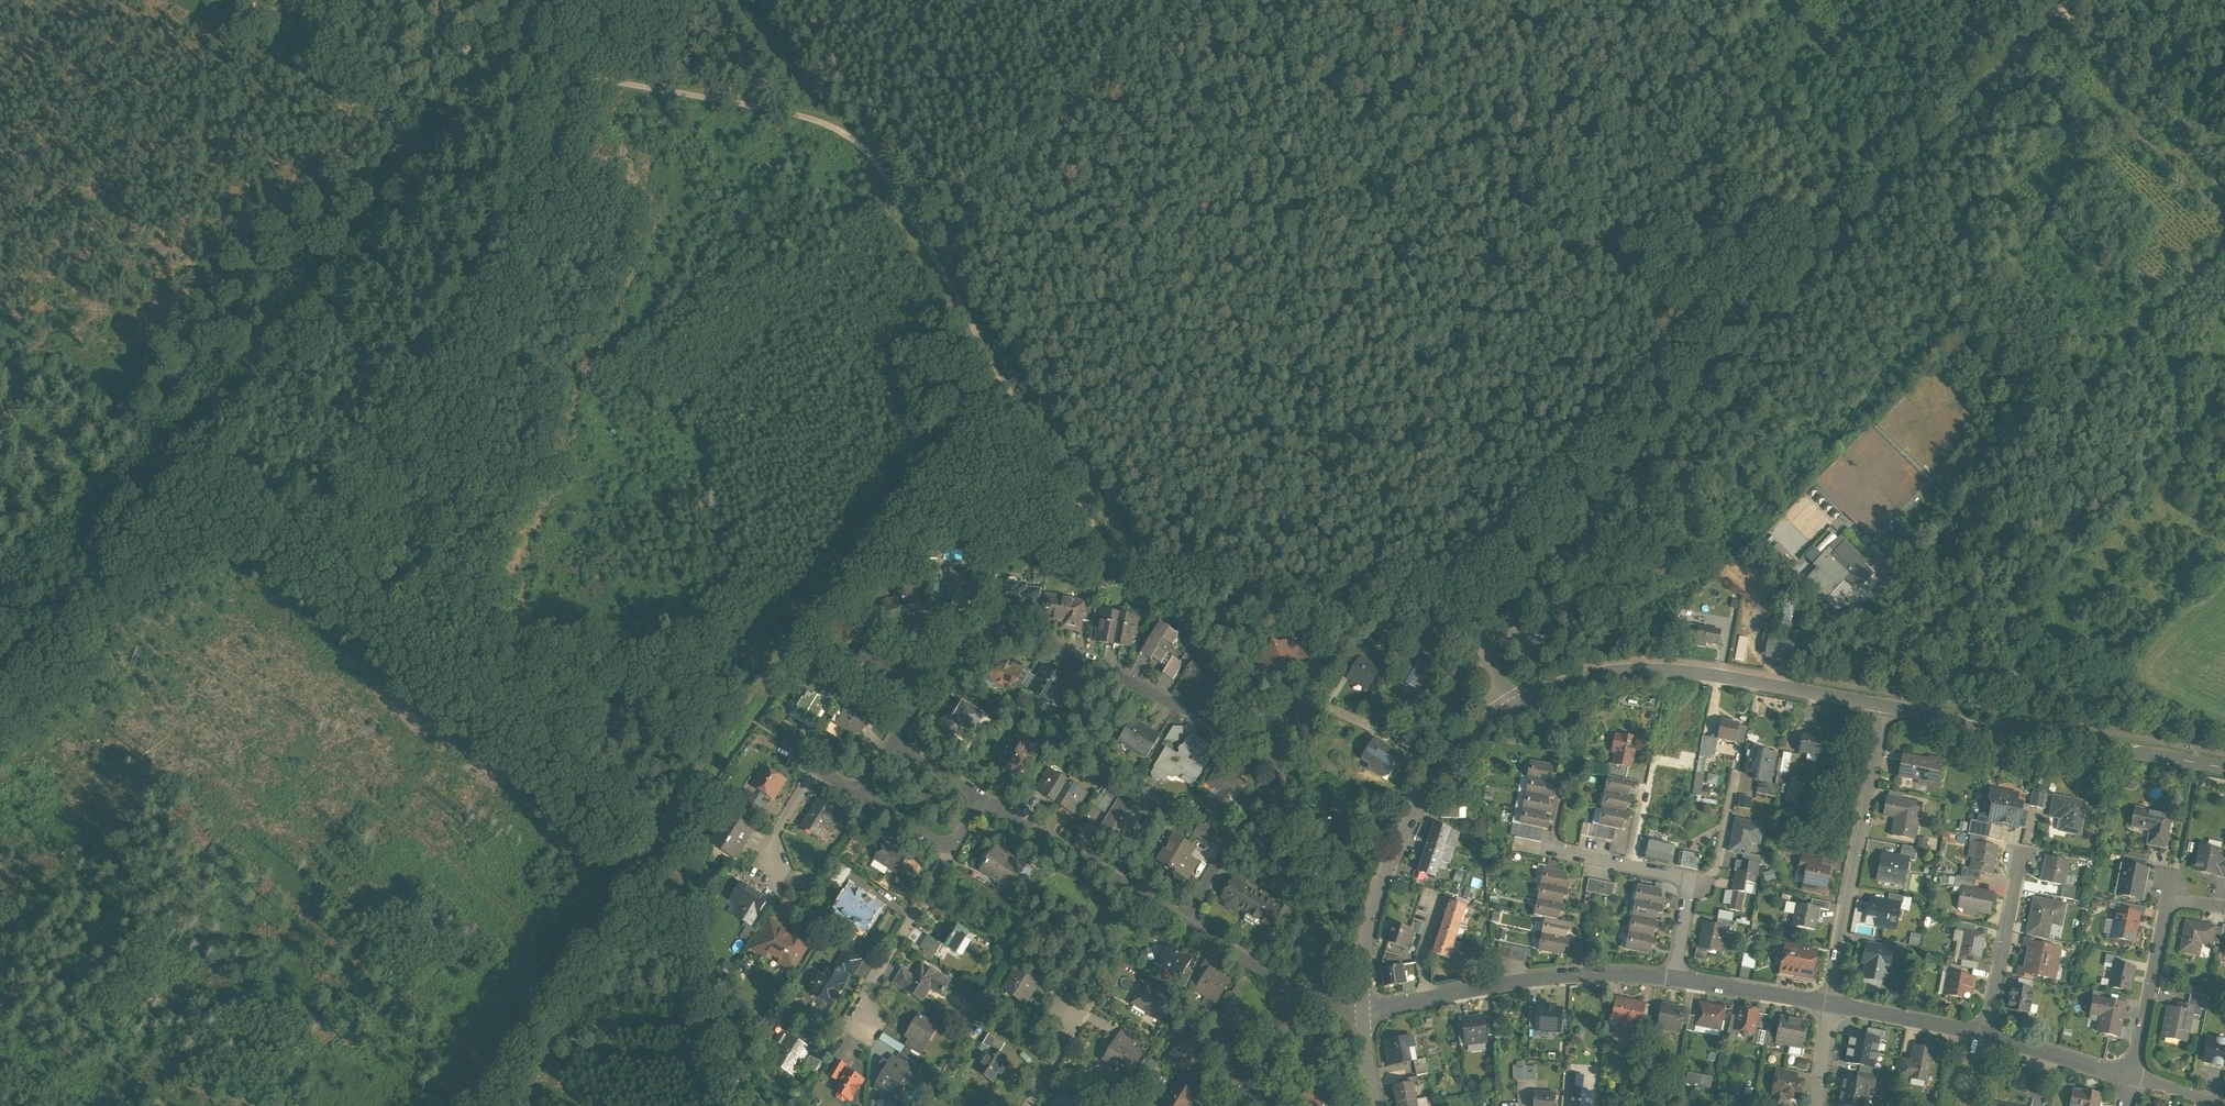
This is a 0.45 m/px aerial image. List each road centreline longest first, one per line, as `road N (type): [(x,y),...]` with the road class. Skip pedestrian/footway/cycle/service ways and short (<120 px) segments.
road 1 (tertiary): [(1887,707),(1761,684),(1638,672),(1562,687),(1517,707),(1444,771),(1412,819),(1378,902),(1366,1009)]
road 2 (track): [(1004,380),(885,177),(843,134),(506,54)]
road 3 (track): [(1471,633),(1120,569),(1004,380)]
road 4 (track): [(286,527),(362,487),(435,329),(487,245),(516,142),(506,54)]
road 5 (track): [(2224,219),(2123,124),(2049,211),(2055,232),(2151,324),(2224,245)]
road 6 (track): [(669,844),(612,806),(498,695),(286,527)]
road 7 (track): [(1727,352),(2053,6)]
road 8 (residential): [(1253,743),(1084,659),(1015,637),(953,657),(894,744)]
road 9 (track): [(1471,633),(1727,352)]
road 10 (track): [(924,241),(1192,3)]
road 11 (tertiary): [(2224,768),(1887,707)]
road 12 (track): [(669,844),(656,848),(453,1105)]
road 13 (track): [(0,685),(109,600),(177,579),(286,527)]
road 14 (residential): [(1833,1003),(1887,707)]
road 15 (track): [(669,844),(743,1105)]
road 16 (residential): [(1426,1000),(1586,973),(1675,978)]
road 17 (residential): [(982,799),(1185,925)]
road 18 (track): [(2053,6),(2224,167)]
road 19 (track): [(284,0),(506,54)]
road 20 (residential): [(953,849),(869,991),(859,1024)]
road 21 (residential): [(1185,925),(1289,760)]
road 22 (residential): [(1987,1040),(2021,855)]
road 23 (residential): [(1689,879),(1513,842)]
road 24 (residential): [(2132,1078),(2167,903)]
road 25 (residential): [(1675,978),(1833,1003)]
road 26 (residential): [(1833,1003),(1987,1040)]
road 27 (residential): [(1987,1040),(2132,1078)]
road 28 (residential): [(1689,879),(1707,883),(1714,876),(1735,771)]
road 29 (residential): [(1185,925),(1297,994)]
road 30 (residential): [(1297,994),(1282,1038),(1240,1105)]

